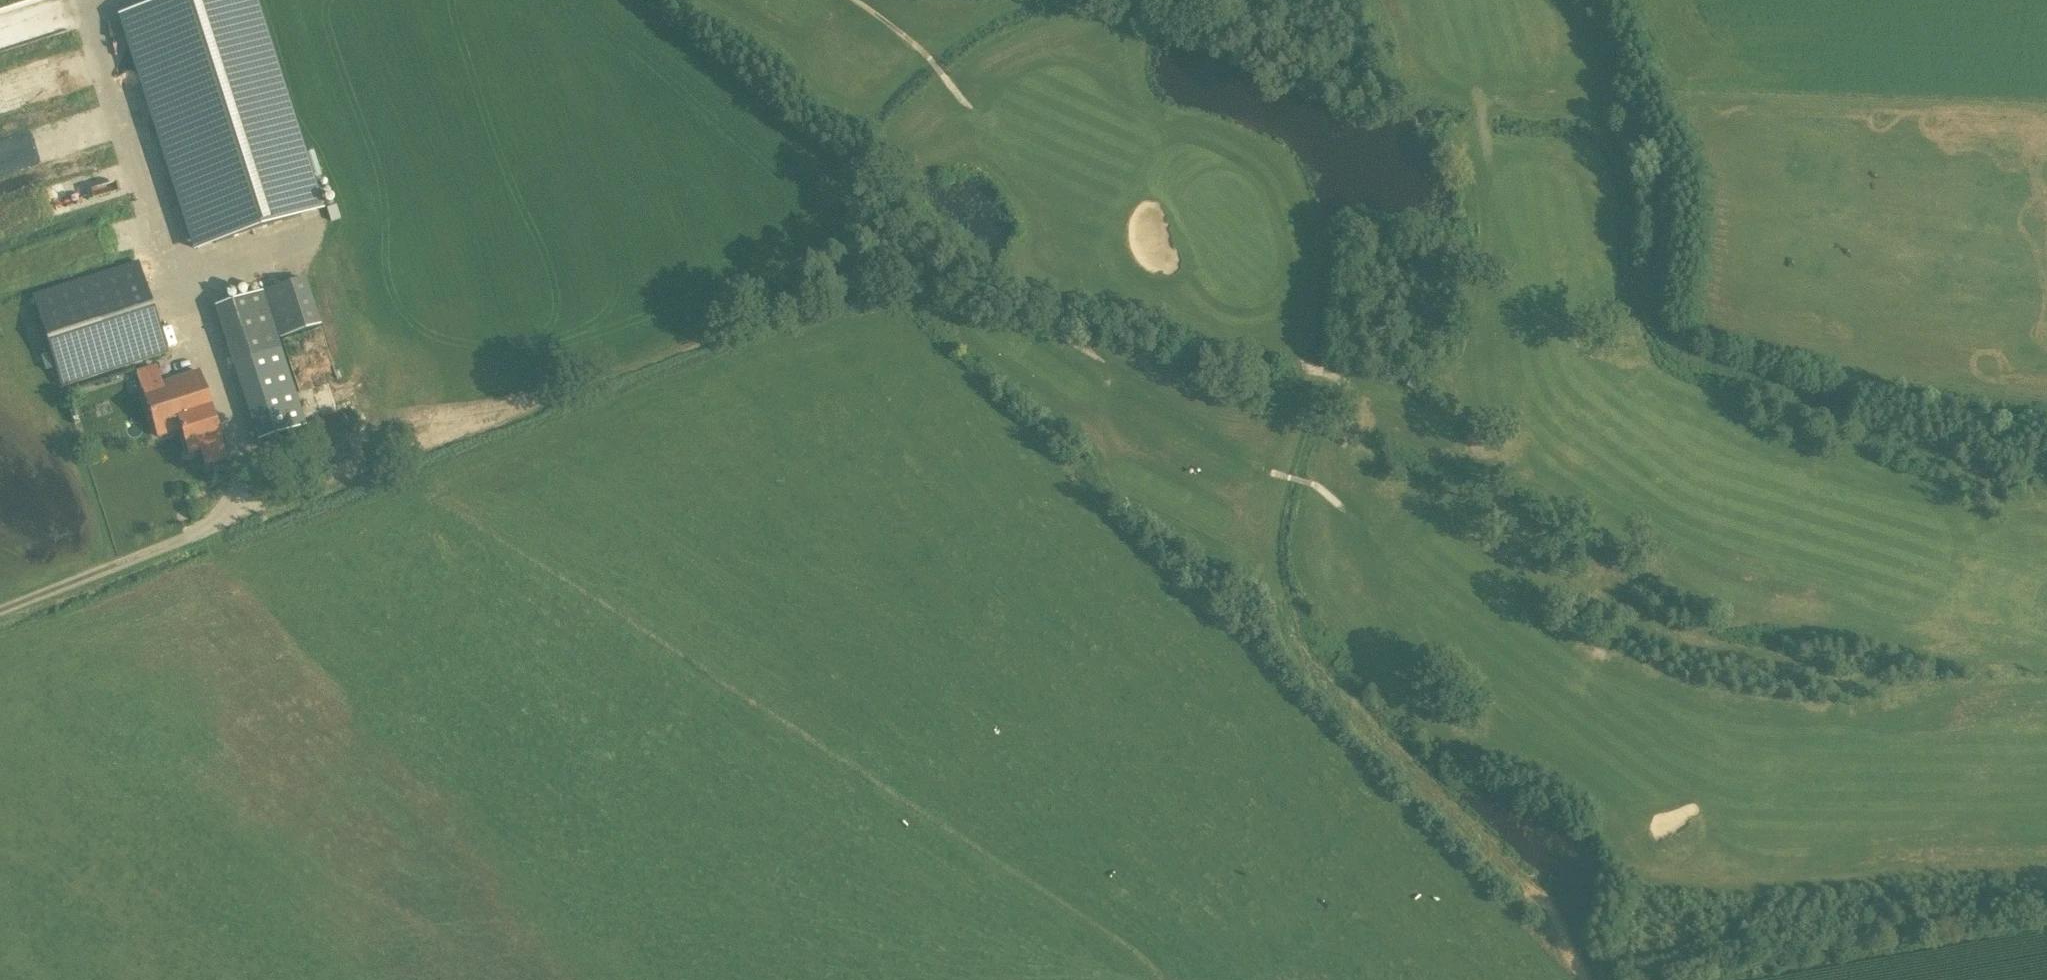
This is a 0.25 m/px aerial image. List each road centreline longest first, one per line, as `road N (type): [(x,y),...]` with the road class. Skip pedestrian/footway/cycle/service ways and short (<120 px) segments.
road 1 (track): [(0,611),(192,536)]

